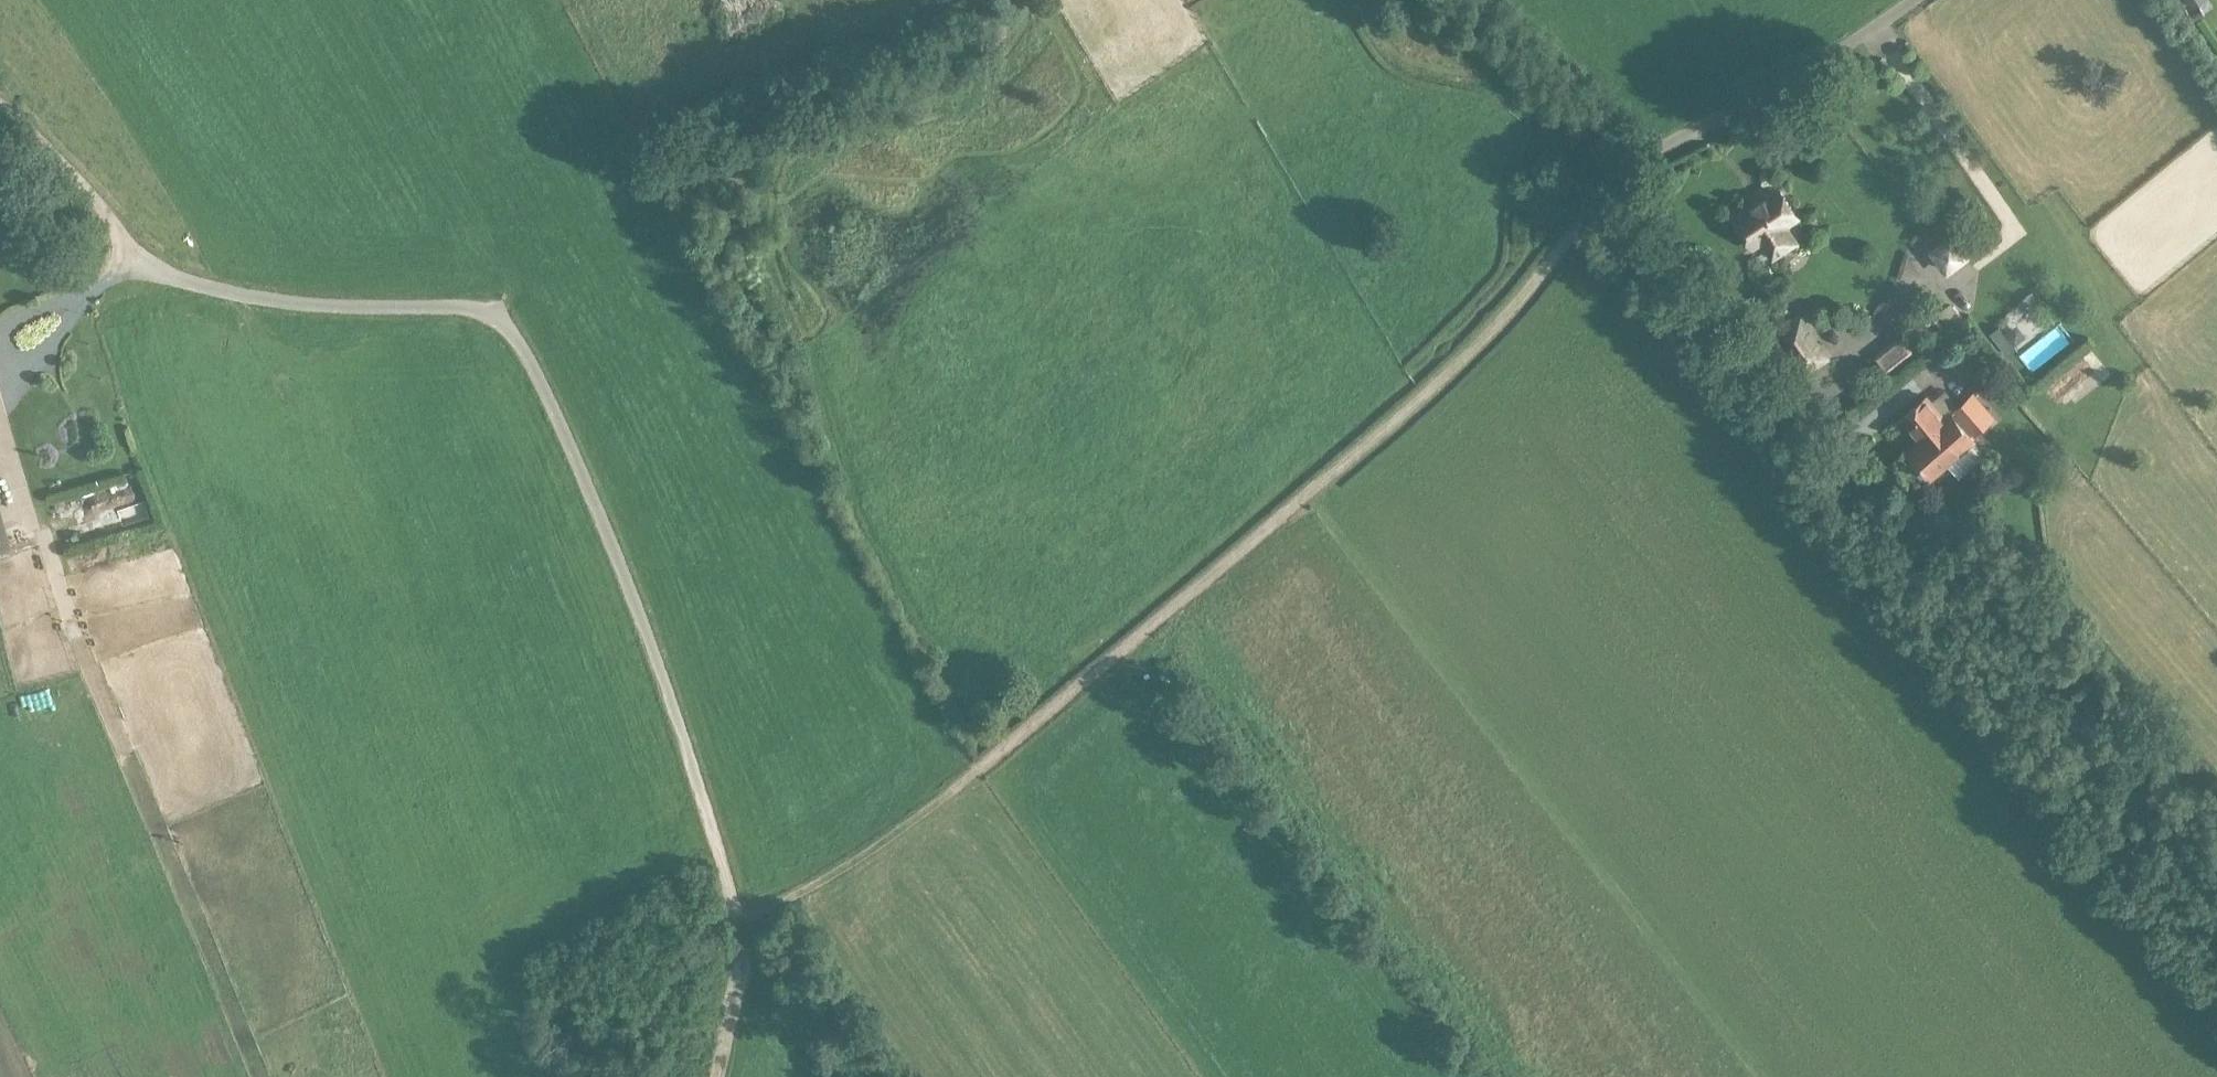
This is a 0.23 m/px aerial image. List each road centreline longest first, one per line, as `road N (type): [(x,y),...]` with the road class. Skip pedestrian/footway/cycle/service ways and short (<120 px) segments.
road 1 (track): [(742,930),(632,596),(559,424),(503,322),(467,309),(327,306),(179,280),(148,267),(91,194),(0,108)]
road 2 (track): [(1612,179),(1558,258),(1438,384),(899,831),(742,930)]
road 3 (unclassified): [(1940,567),(1782,392),(1612,179),(1912,0)]
road 4 (track): [(1940,567),(2216,868)]
road 5 (track): [(838,1076),(739,958)]
road 6 (track): [(742,930),(719,1076)]

